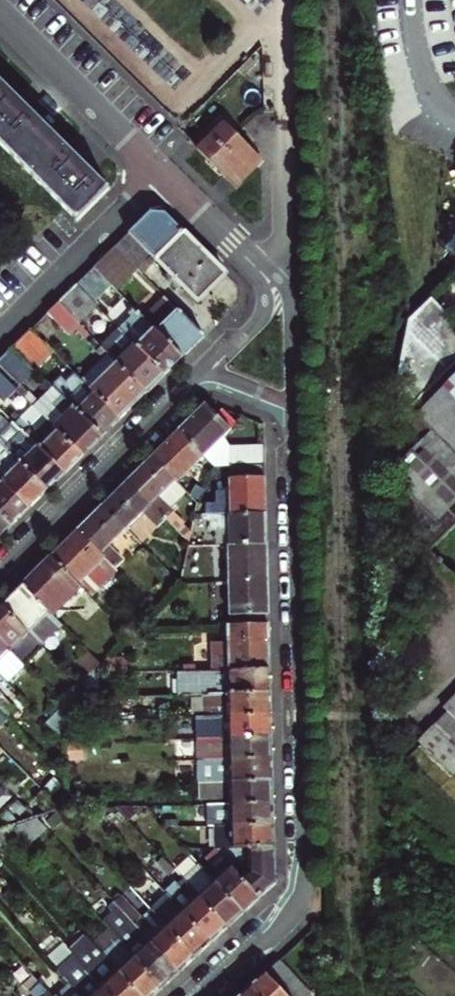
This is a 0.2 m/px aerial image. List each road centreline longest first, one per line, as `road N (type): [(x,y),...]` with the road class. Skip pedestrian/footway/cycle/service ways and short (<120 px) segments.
road 1 (residential): [(195,995),(281,927),(302,892),(307,832),(295,423)]
road 2 (residential): [(187,384),(0,569)]
road 3 (residential): [(162,173),(0,11)]
road 4 (residential): [(0,332),(162,173)]
road 5 (residential): [(295,423),(282,288),(231,241)]
road 6 (residential): [(231,241),(260,282),(264,306),(251,328),(187,384)]
road 7 (residential): [(295,423),(274,398),(233,381),(187,384)]

